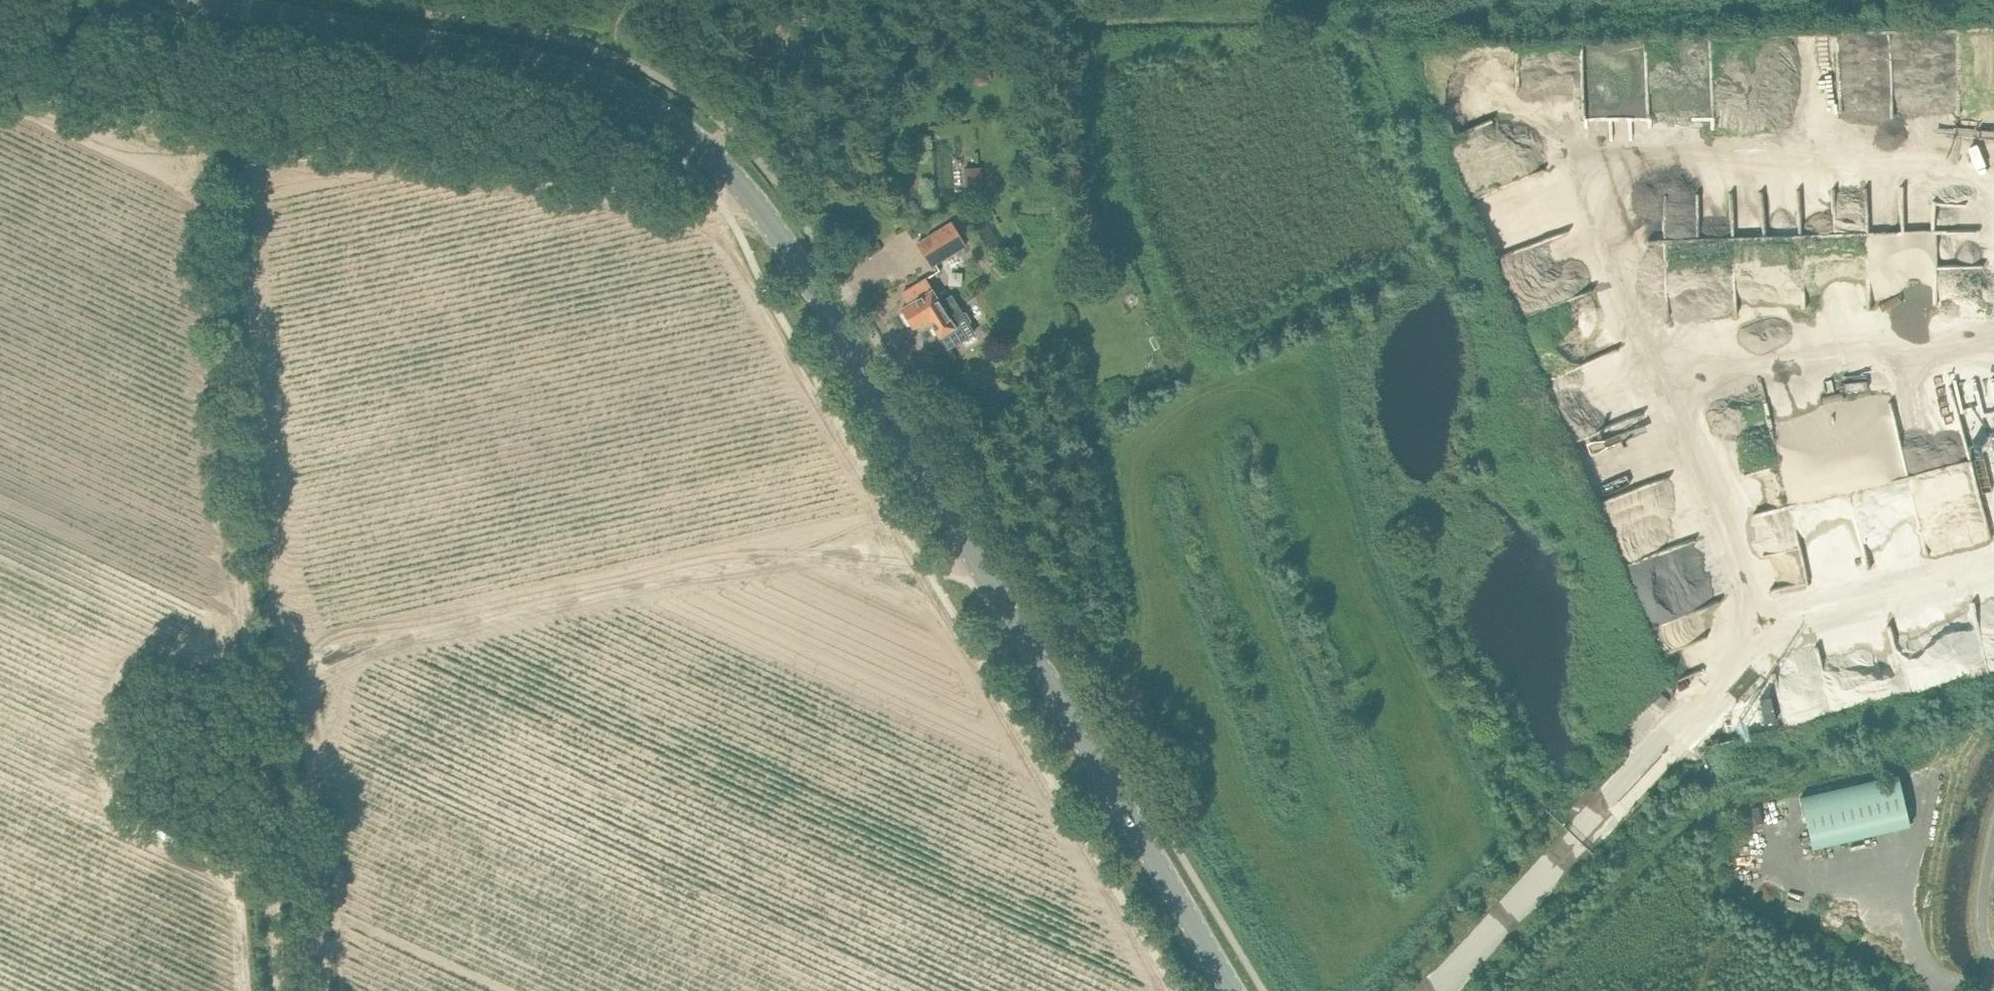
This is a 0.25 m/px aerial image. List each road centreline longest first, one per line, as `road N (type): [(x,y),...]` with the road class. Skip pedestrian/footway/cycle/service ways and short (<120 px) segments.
road 1 (secondary): [(1233,990),(785,241),(719,160),(673,117),(551,66),(213,0)]
road 2 (track): [(210,126),(281,990)]
road 3 (track): [(749,191),(724,207),(677,207),(0,88)]

